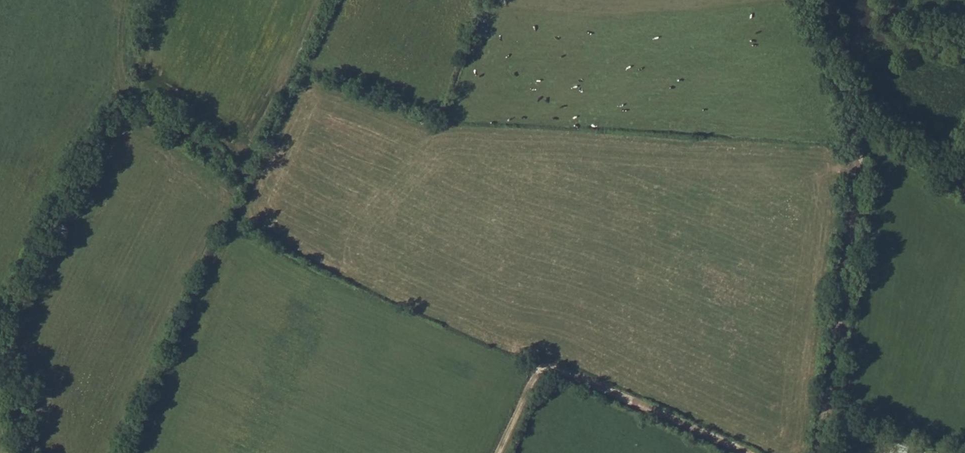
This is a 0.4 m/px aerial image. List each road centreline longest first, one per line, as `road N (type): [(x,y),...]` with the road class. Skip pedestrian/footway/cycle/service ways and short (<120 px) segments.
road 1 (track): [(805,0),(862,140),(822,452)]
road 2 (track): [(21,452),(2,334),(119,121)]
road 3 (track): [(744,452),(543,363),(505,452)]
road 4 (track): [(964,190),(857,119)]

